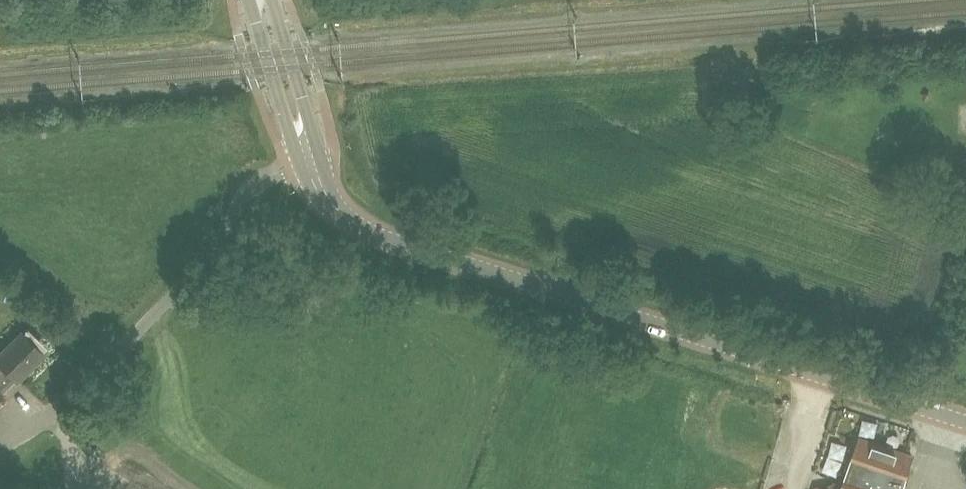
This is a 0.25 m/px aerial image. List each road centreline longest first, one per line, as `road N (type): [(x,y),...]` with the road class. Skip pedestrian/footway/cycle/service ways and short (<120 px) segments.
road 1 (tertiary): [(965,419),(379,236),(343,215),(311,161)]
road 2 (unclassified): [(0,449),(63,401),(202,266),(243,192),(311,161)]
road 3 (tertiary): [(250,0),(290,137),(311,161)]
road 4 (tertiary): [(311,161),(312,131),(272,0)]

